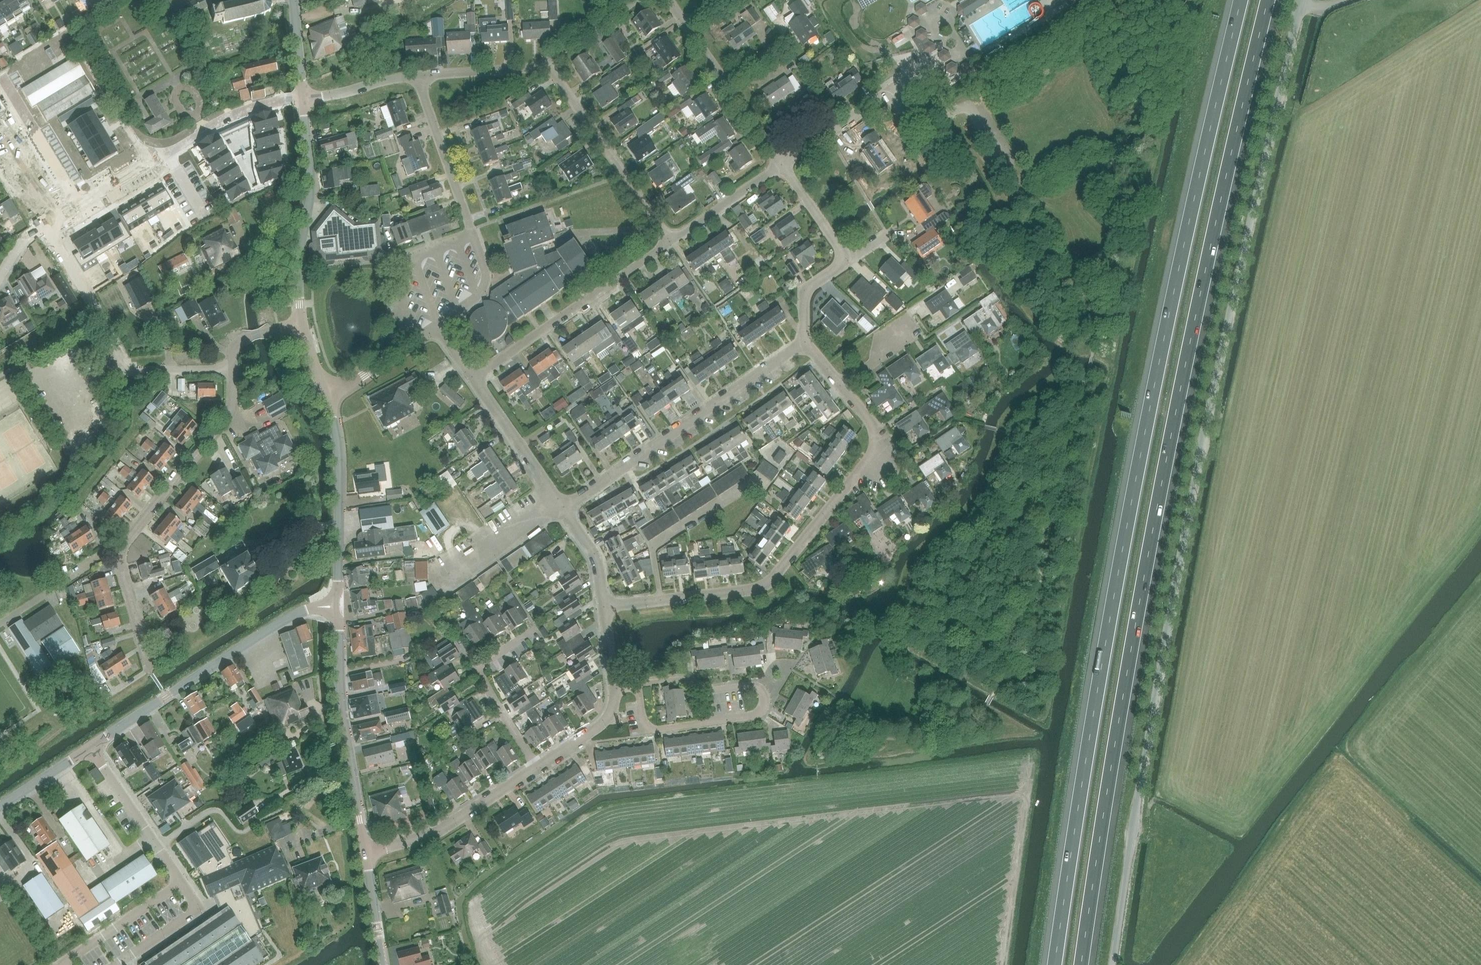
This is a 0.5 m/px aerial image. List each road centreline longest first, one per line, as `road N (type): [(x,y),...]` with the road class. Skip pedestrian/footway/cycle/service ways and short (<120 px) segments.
road 1 (unclassified): [(1112,964),(1188,515),(1302,0)]
road 2 (motorway): [(1081,964),(1157,506),(1268,0)]
road 3 (motorway): [(1241,0),(1148,414),(1055,964)]
road 4 (residential): [(604,606),(752,590),(771,581),(875,455),(874,432),(838,385)]
road 5 (residential): [(118,554),(232,411),(236,346),(301,321)]
road 6 (residential): [(563,511),(806,343)]
road 7 (tertiary): [(92,748),(298,613),(336,606)]
road 8 (residential): [(637,682),(643,729),(757,716),(764,708),(751,683),(699,687),(681,678)]
road 9 (tertiary): [(366,854),(342,709),(336,606)]
road 10 (residential): [(475,378),(670,242)]
road 11 (tertiary): [(301,321),(298,266),(309,181),(303,98)]
road 12 (residential): [(670,242),(546,62)]
road 13 (tertiary): [(336,606),(339,481),(330,395)]
road 14 (residential): [(366,854),(445,828),(536,769)]
road 15 (residential): [(536,769),(475,669),(531,632)]
road 16 (residential): [(473,237),(418,75)]
road 17 (residential): [(781,165),(915,74)]
road 18 (residential): [(92,748),(181,883)]
road 19 (residential): [(563,511),(475,378)]
road 20 (residential): [(166,150),(232,114),(303,98)]
road 21 (residential): [(181,883),(62,964)]
road 22 (residential): [(73,206),(2,89)]
road 23 (residential): [(670,242),(781,165)]
road 24 (unclassified): [(330,395),(439,324)]
road 25 (residential): [(181,883),(199,908),(118,964)]
road 26 (residential): [(418,75),(546,62)]
road 27 (residential): [(536,769),(611,715),(612,684)]

